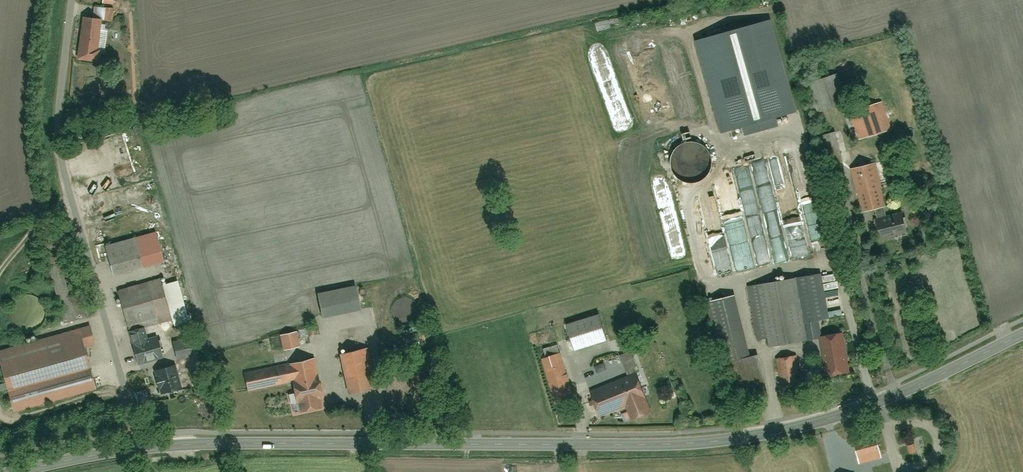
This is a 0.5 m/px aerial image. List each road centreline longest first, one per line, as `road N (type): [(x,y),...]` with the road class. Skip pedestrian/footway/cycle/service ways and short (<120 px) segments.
road 1 (tertiary): [(878,402),(784,430),(659,444),(137,448)]
road 2 (residential): [(137,448),(60,146),(73,0)]
road 3 (tertiary): [(1022,333),(878,402)]
road 4 (tertiary): [(137,448),(9,471)]

